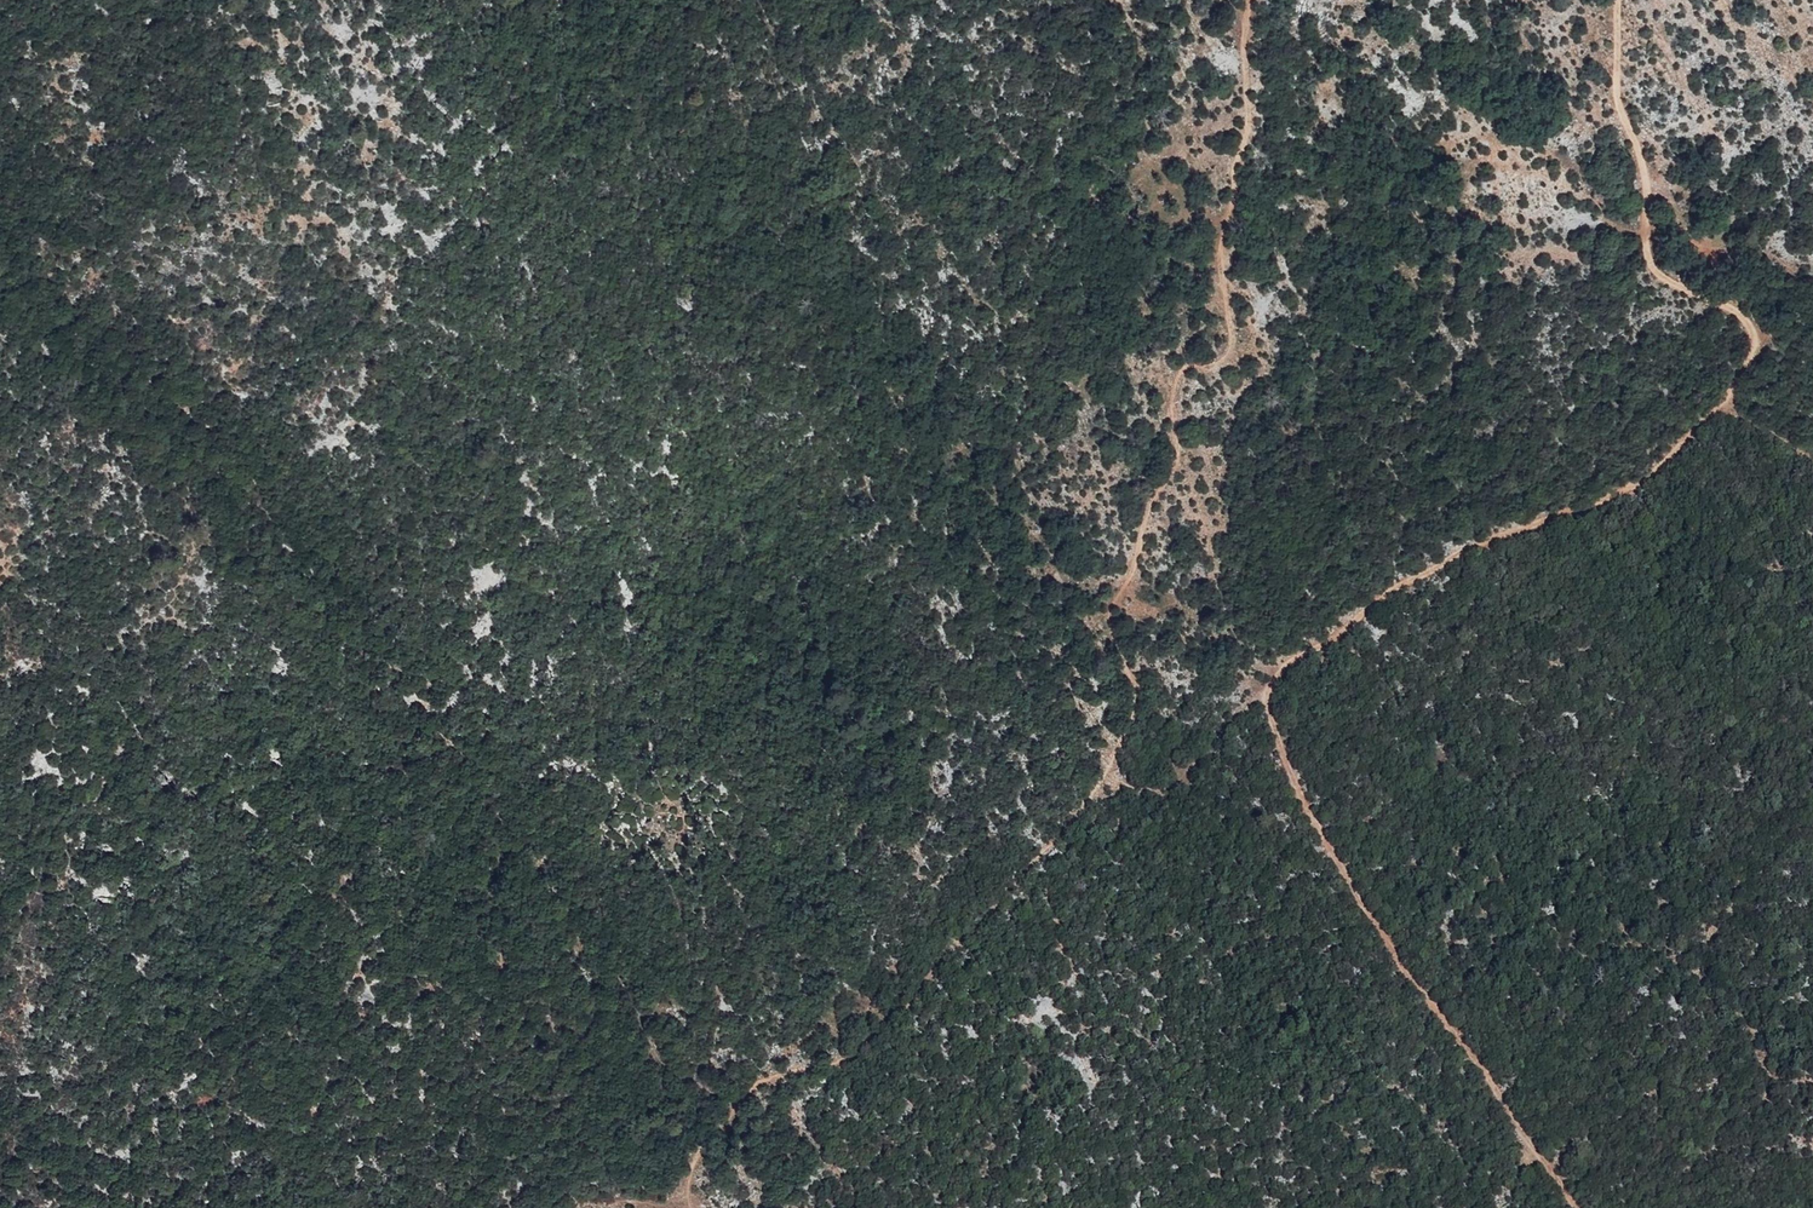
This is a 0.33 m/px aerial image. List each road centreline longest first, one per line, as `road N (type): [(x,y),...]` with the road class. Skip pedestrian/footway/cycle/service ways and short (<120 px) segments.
road 1 (track): [(1265,695),(1276,674),(1458,554),(1634,481),(1678,453),(1724,402),(1752,335),(1740,315),(1665,281),(1648,257),(1645,174),(1615,90),(1617,0)]
road 2 (track): [(1265,695),(1281,754),(1402,972),(1427,994),(1577,1207)]

